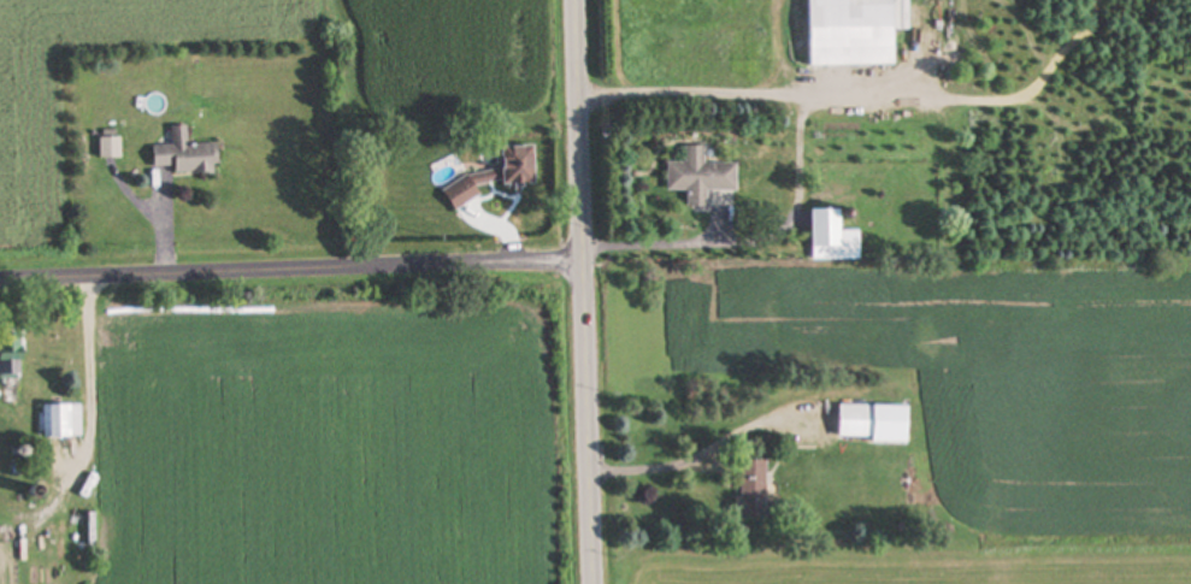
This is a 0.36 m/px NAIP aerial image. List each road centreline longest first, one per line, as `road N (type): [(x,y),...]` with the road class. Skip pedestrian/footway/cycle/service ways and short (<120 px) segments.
road 1 (residential): [(0,281),(586,258)]
road 2 (secondary): [(596,583),(585,0)]

